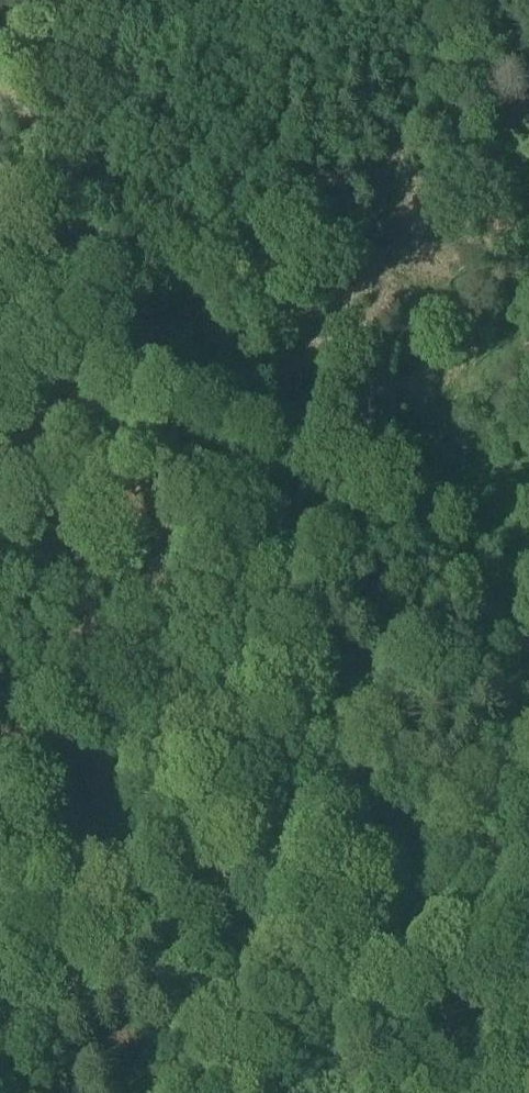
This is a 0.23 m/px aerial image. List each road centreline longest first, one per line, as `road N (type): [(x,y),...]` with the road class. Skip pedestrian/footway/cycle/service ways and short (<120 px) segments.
road 1 (track): [(0,114),(218,329),(528,657)]
road 2 (unclassified): [(0,884),(398,1024),(449,1067),(464,1092)]

